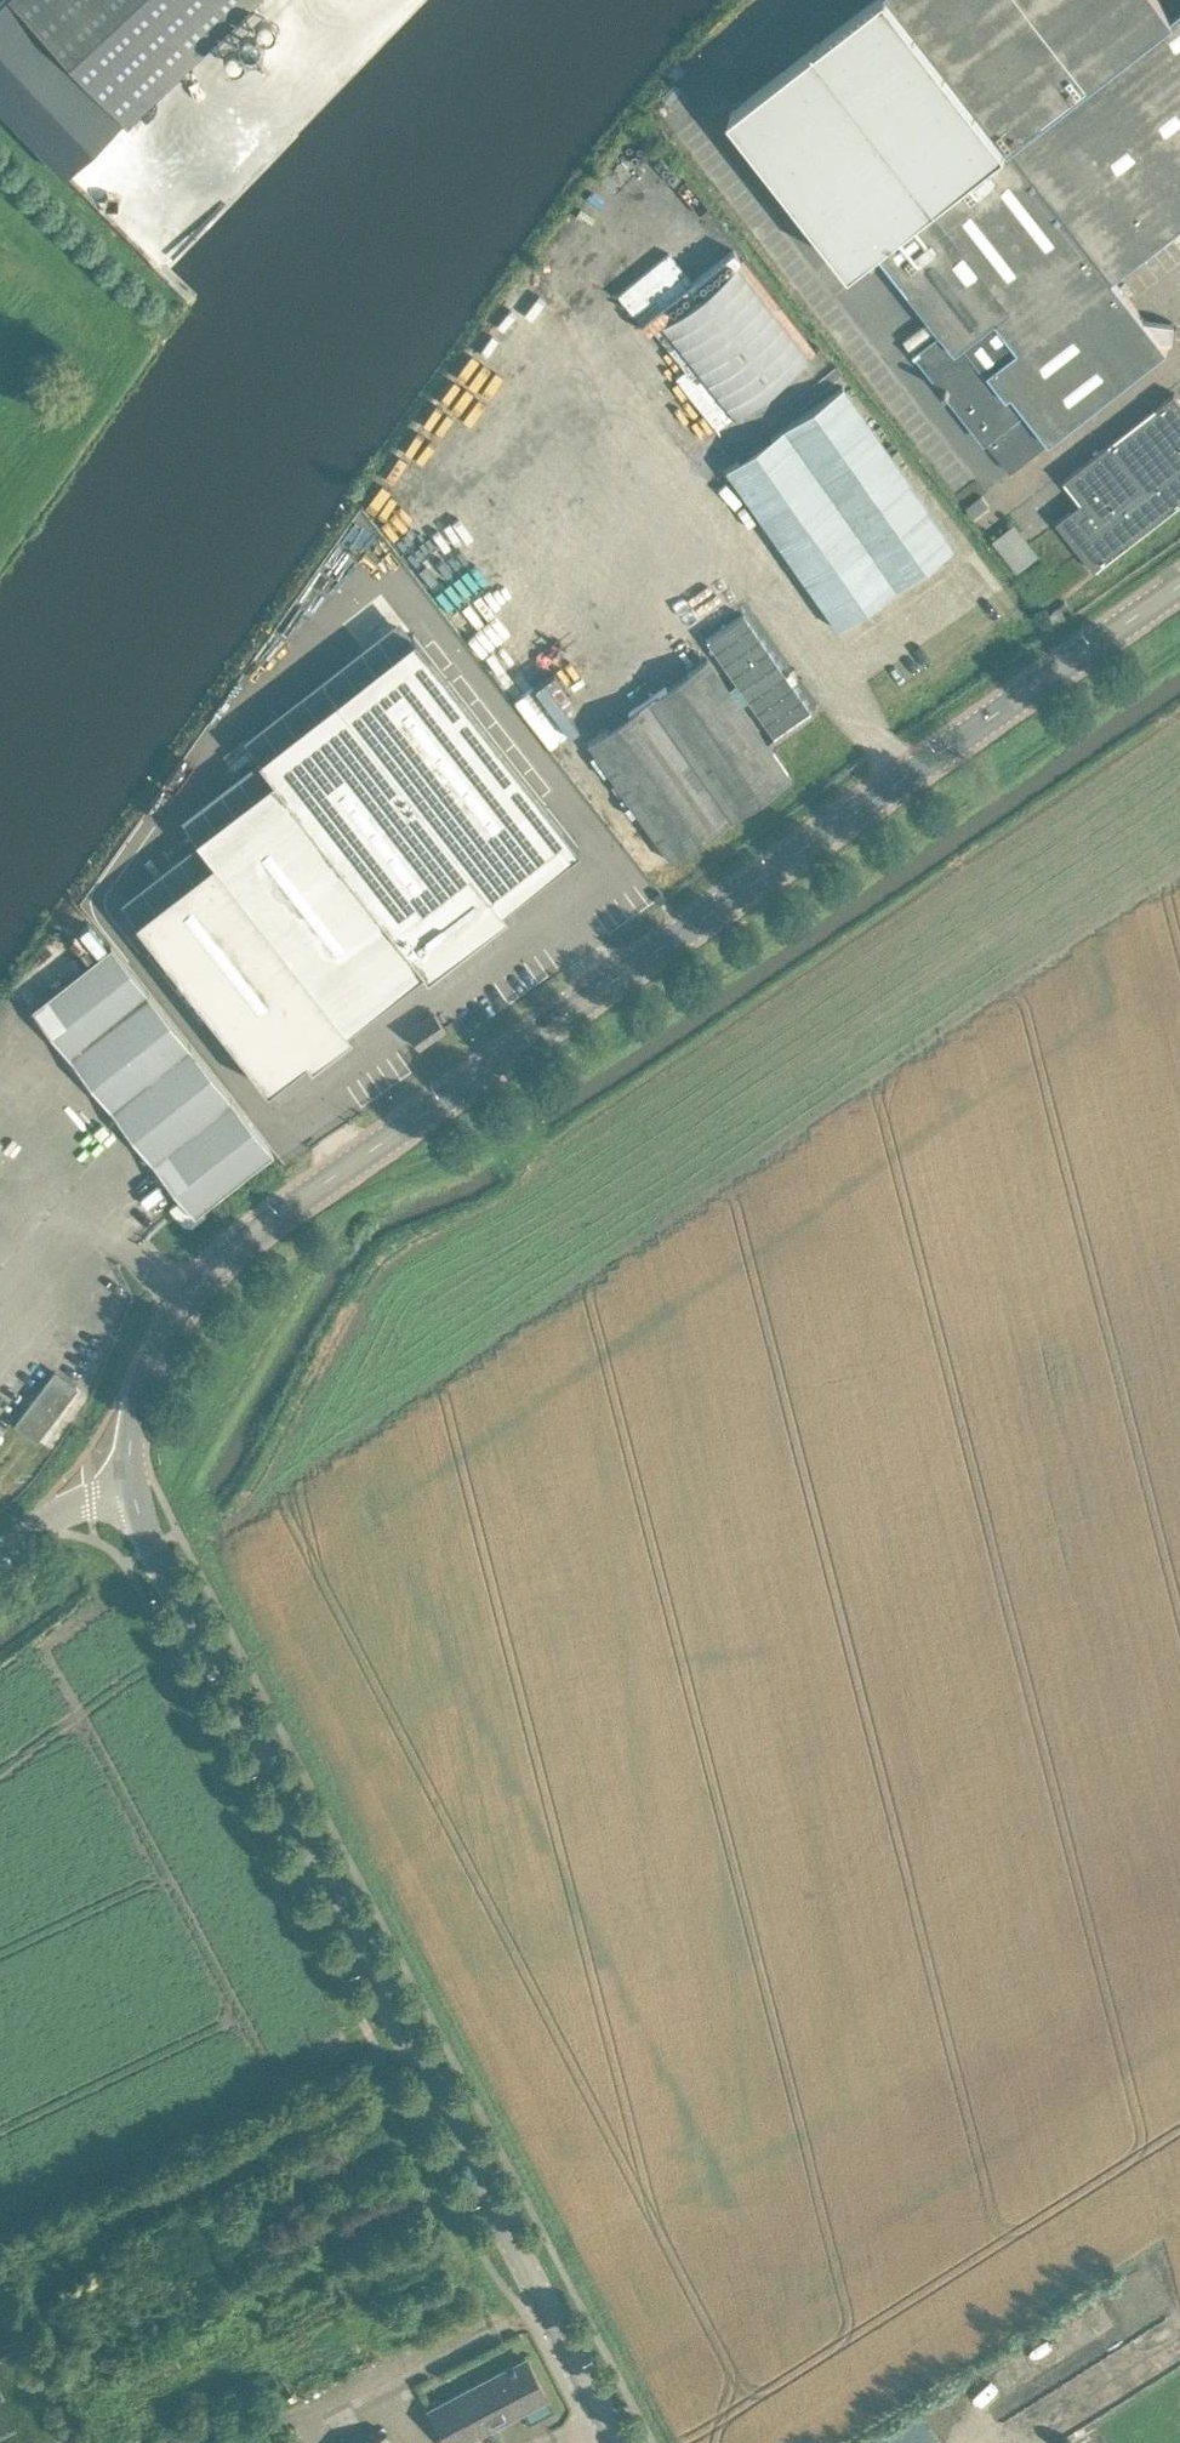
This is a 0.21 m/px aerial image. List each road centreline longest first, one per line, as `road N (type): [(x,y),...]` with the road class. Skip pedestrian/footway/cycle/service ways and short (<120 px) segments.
road 1 (tertiary): [(132,1481),(133,1419),(147,1366),(178,1308),(252,1231),(1179,581)]
road 2 (tertiary): [(616,2442),(151,1548),(132,1481)]
road 3 (tertiary): [(0,1558),(132,1481)]

